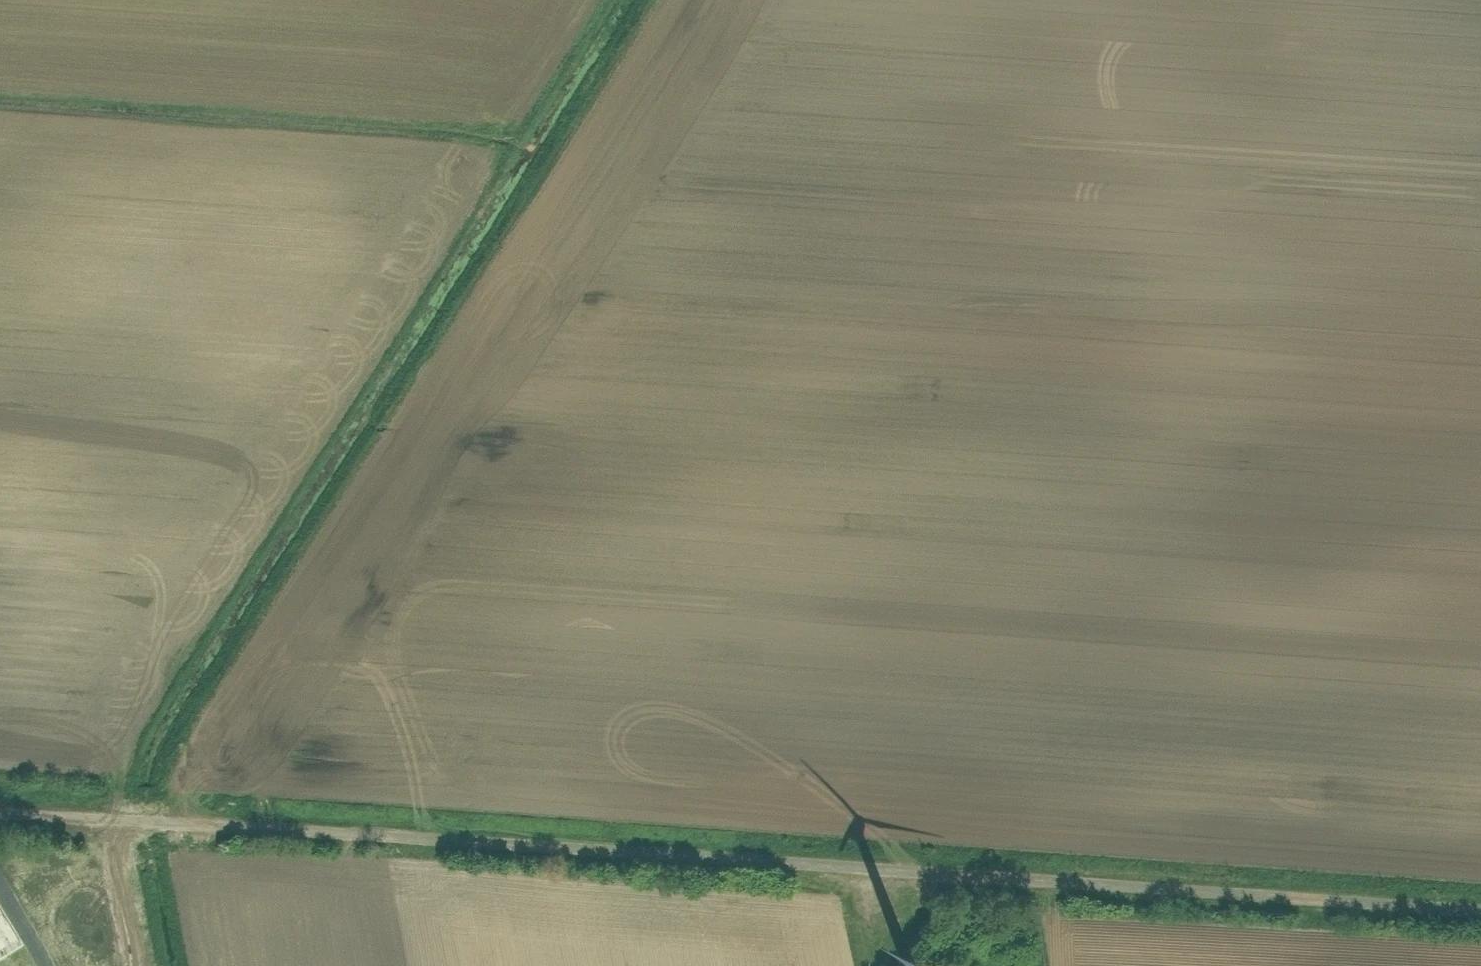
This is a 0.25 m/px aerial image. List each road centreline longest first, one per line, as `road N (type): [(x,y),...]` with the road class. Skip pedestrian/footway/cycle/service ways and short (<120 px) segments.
road 1 (unclassified): [(1480,907),(0,804)]

